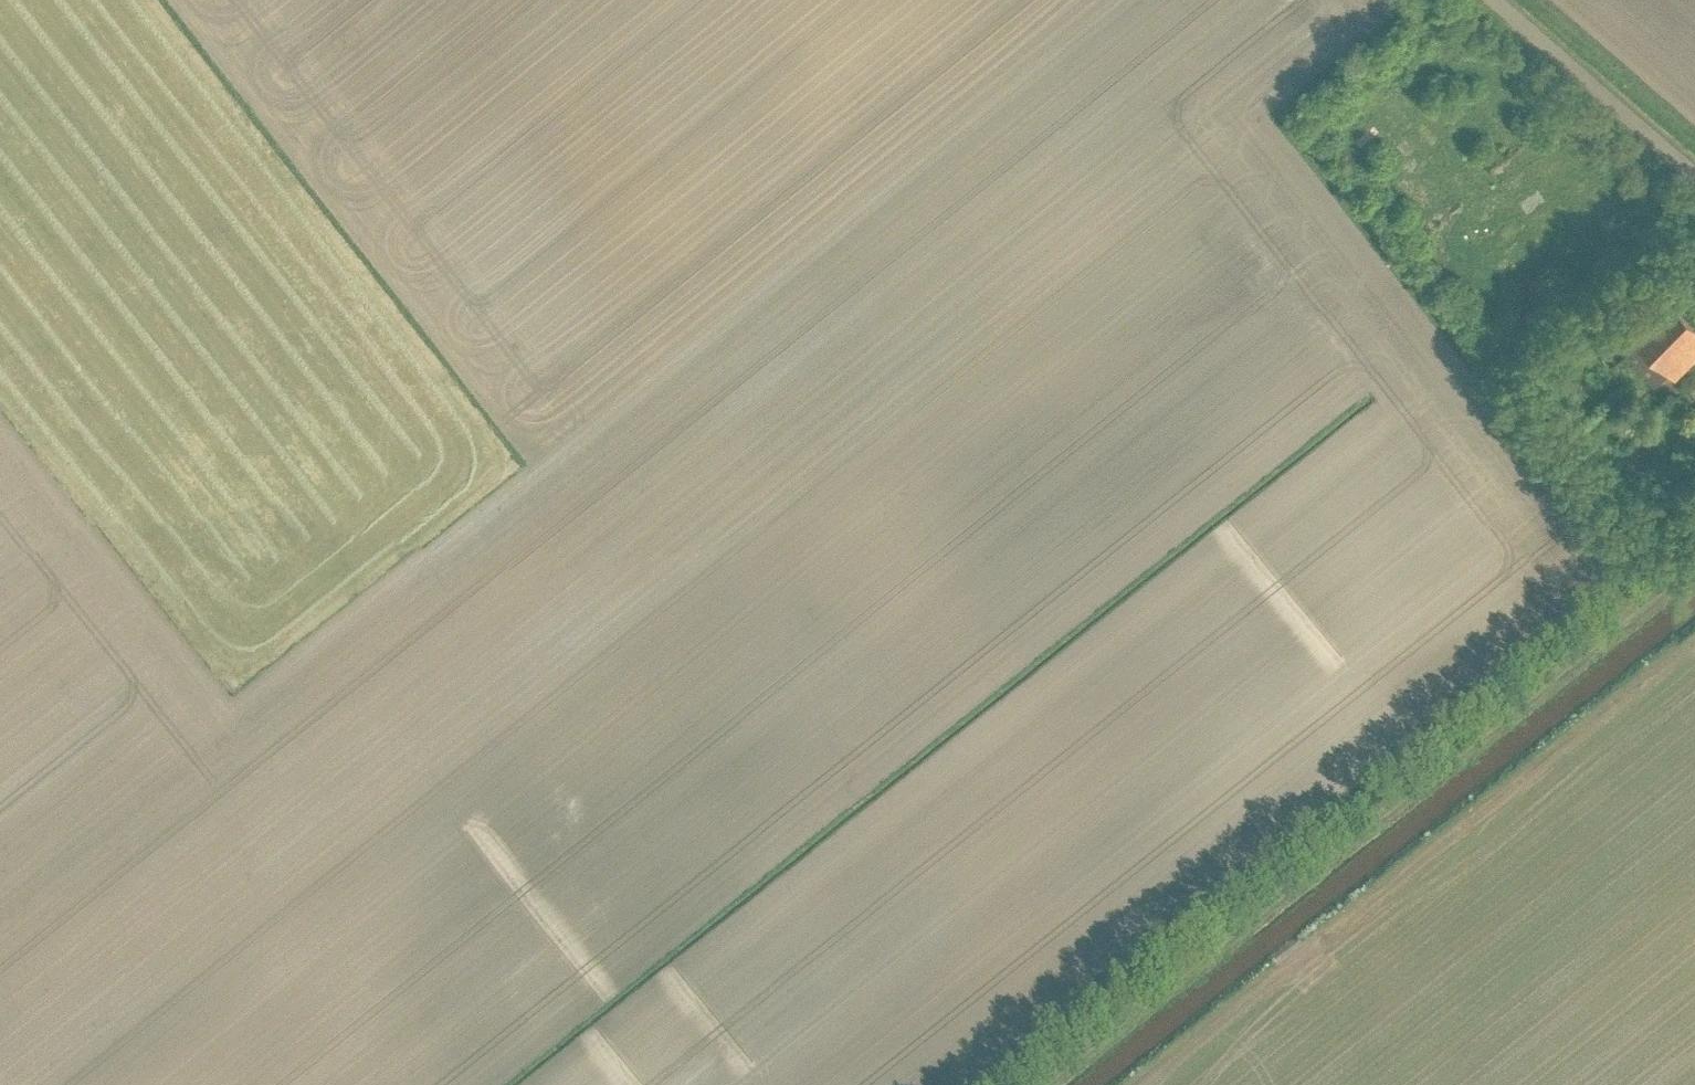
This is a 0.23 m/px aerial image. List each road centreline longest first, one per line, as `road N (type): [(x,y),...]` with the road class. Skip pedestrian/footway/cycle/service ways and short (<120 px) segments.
road 1 (unclassified): [(1694,169),(1500,0)]

